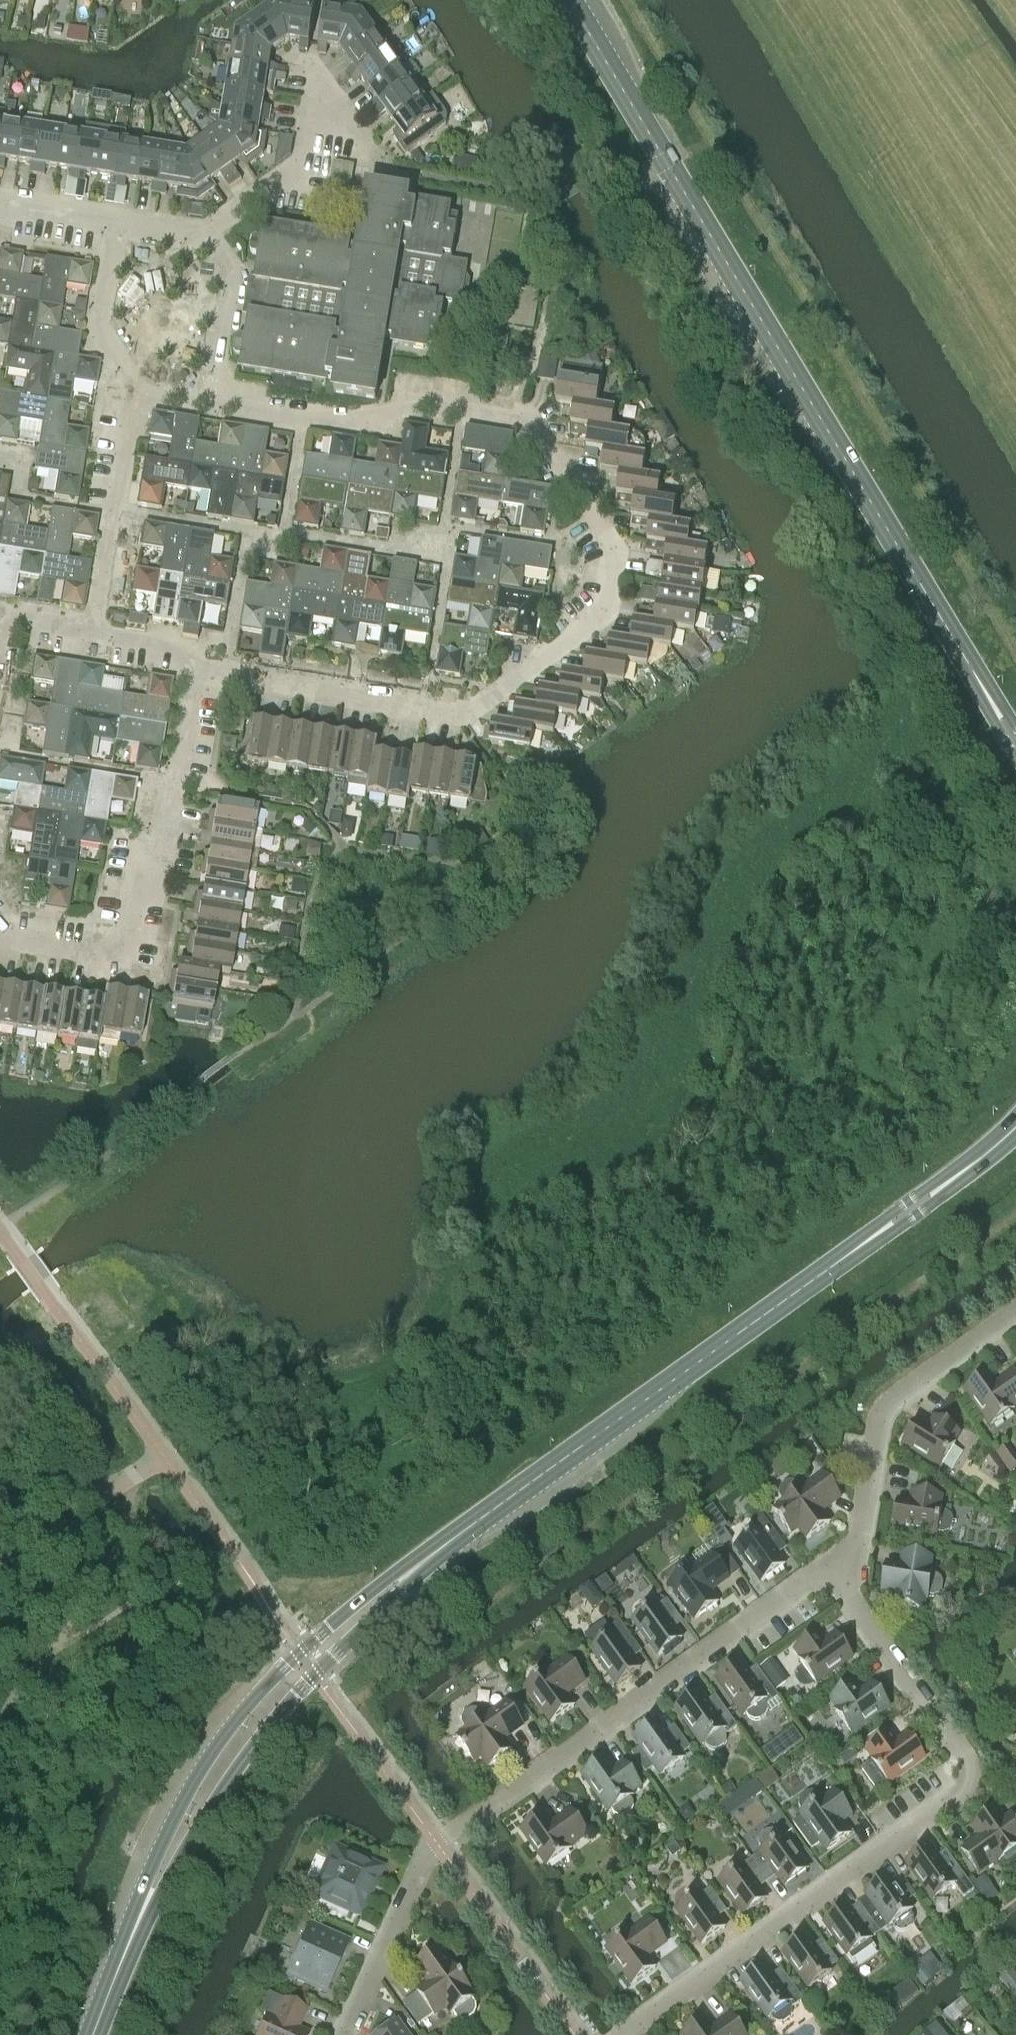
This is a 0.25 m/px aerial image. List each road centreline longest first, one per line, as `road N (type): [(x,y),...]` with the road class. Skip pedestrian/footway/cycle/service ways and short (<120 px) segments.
road 1 (residential): [(140,390),(376,422),(409,402),(531,423),(618,554),(608,613),(459,717),(196,670)]
road 2 (secondary): [(571,0),(1015,738)]
road 3 (residential): [(355,2034),(440,1845),(833,1568)]
road 4 (residential): [(629,2034),(968,1780),(959,1741),(833,1568)]
road 5 (secondary): [(1015,1131),(982,1163),(498,1505)]
road 6 (secondary): [(498,1505),(393,1574),(247,1705),(177,1814),(116,1974)]
road 7 (secondary): [(116,1974),(199,1827),(260,1738),(327,1663),(498,1505)]
road 8 (residential): [(0,938),(87,952),(126,931),(133,878),(160,843),(196,670)]
road 9 (residential): [(115,224),(199,239),(300,169),(312,75),(363,134),(361,156)]
road 10 (residential): [(833,1568),(857,1542),(878,1414),(891,1396),(1015,1310)]
road 11 (residential): [(96,633),(140,390)]
road 12 (residential): [(115,224),(98,326),(140,390)]

